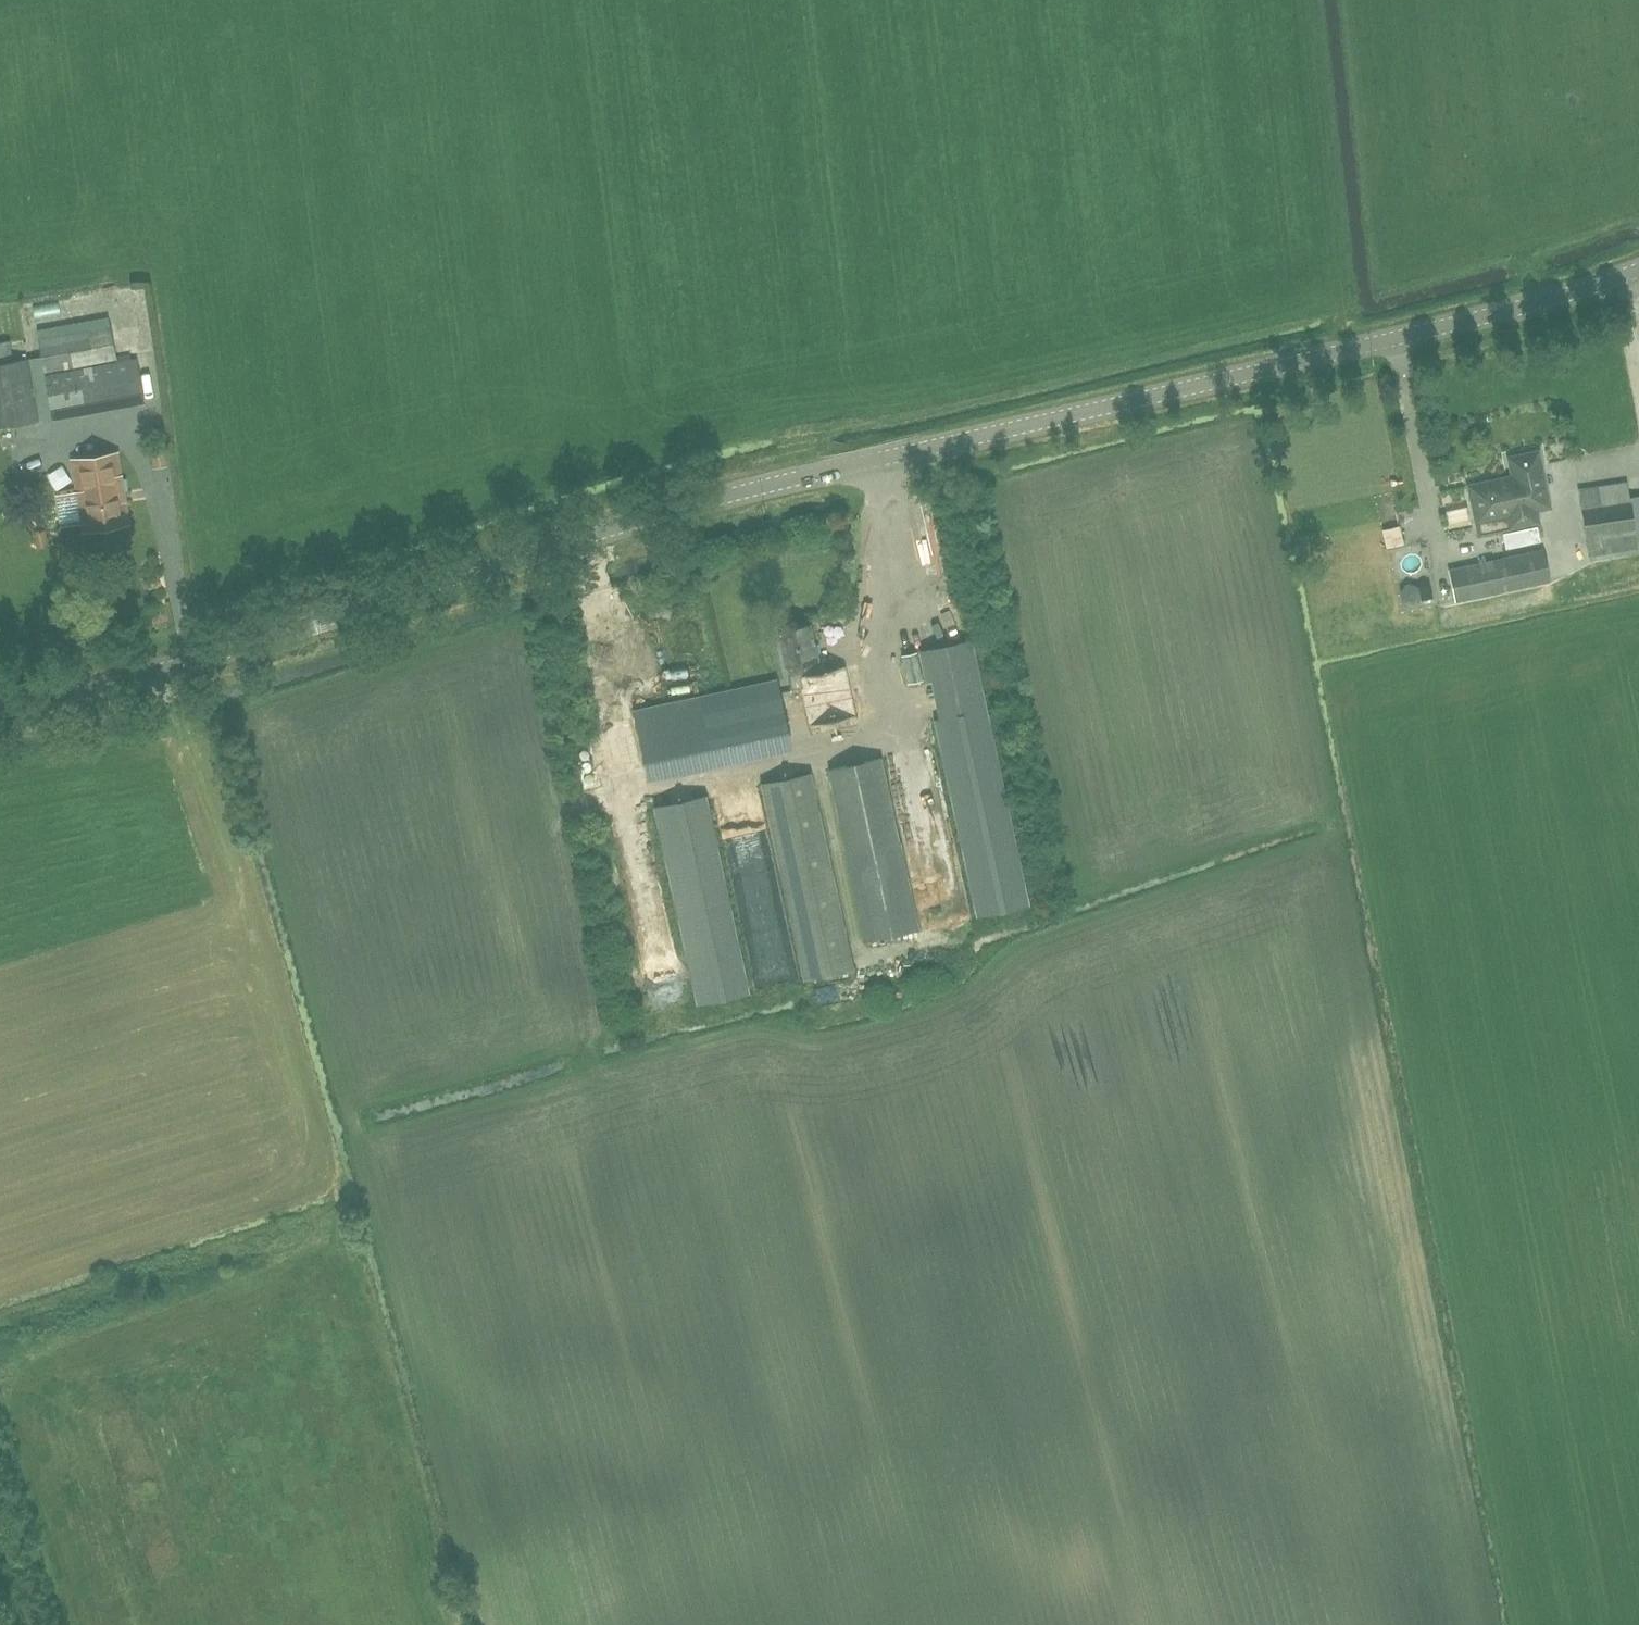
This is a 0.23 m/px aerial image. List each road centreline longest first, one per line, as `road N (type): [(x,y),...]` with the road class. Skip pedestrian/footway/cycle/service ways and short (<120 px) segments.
road 1 (tertiary): [(0,707),(193,661),(745,492),(1534,304),(1638,269)]

